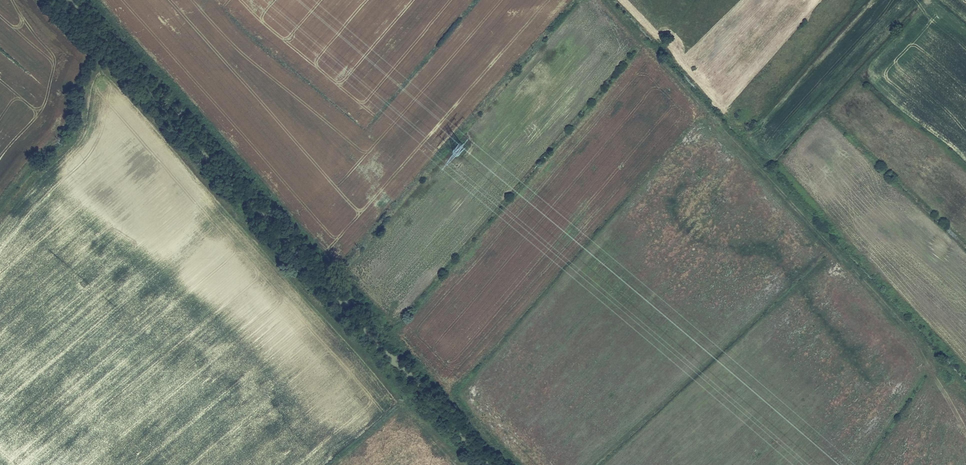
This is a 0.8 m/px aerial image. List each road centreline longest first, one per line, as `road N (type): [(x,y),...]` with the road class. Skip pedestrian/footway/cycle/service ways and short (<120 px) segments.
road 1 (track): [(359,287),(394,338),(512,464)]

